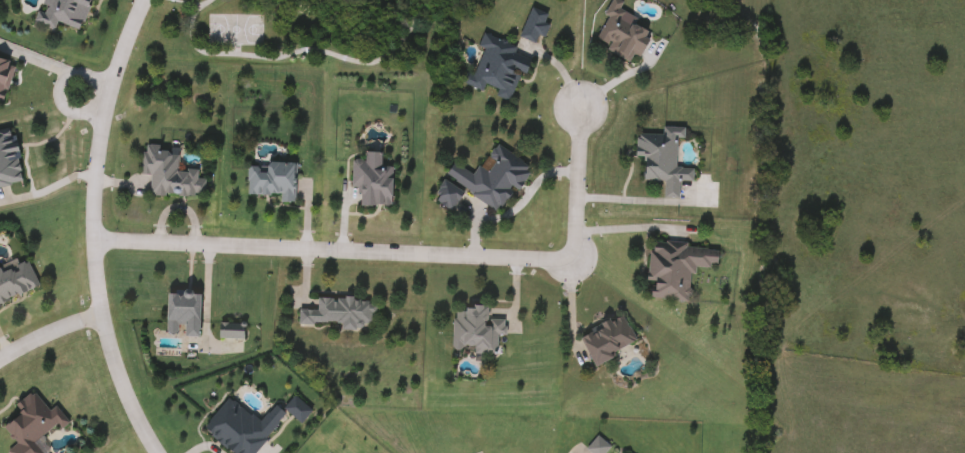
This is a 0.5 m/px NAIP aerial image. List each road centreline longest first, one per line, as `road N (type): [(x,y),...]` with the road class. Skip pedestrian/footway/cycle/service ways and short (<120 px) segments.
road 1 (residential): [(92,241),(381,257),(573,255),(578,108)]
road 2 (residential): [(148,0),(111,75),(94,169),(92,241),(125,407),(155,452)]

